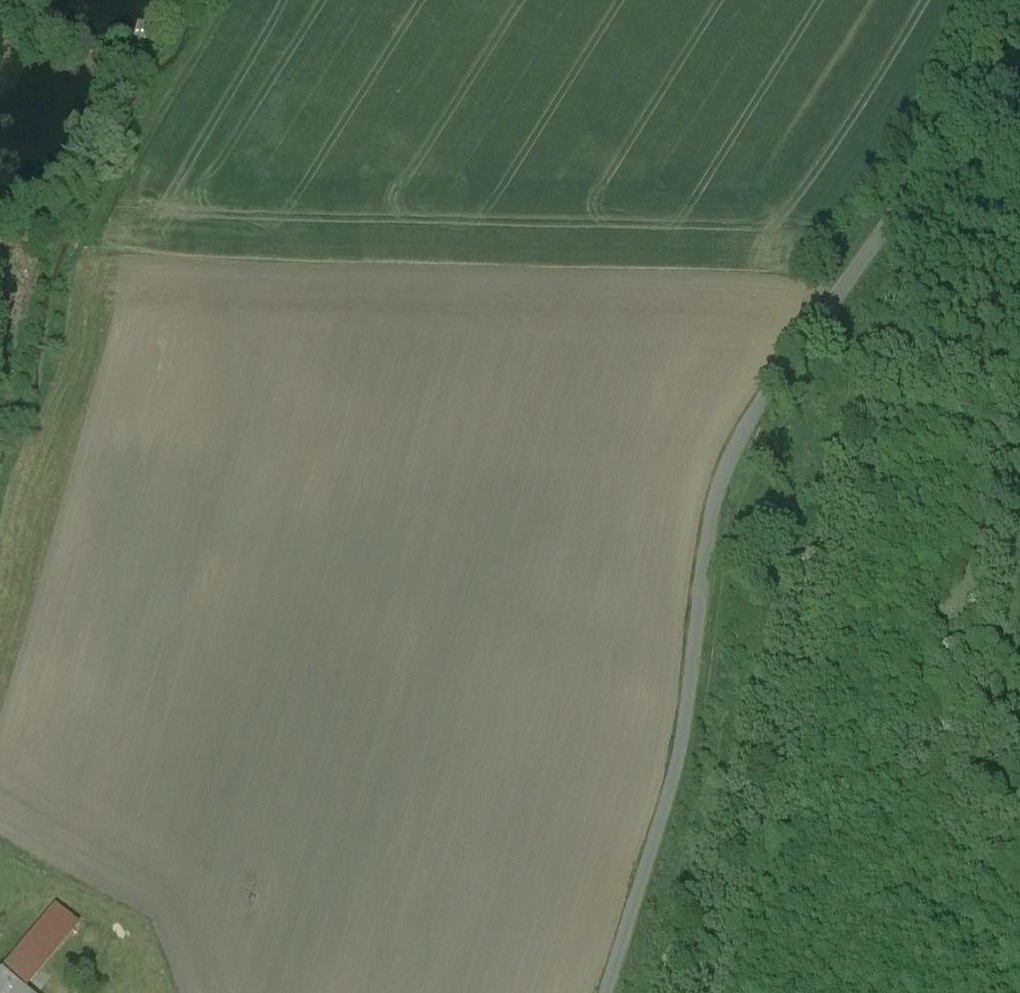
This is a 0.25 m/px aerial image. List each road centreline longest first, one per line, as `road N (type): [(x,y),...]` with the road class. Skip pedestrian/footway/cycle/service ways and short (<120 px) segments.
road 1 (unclassified): [(603,992),(676,763),(725,469),(751,416),(907,197),(1014,0)]

